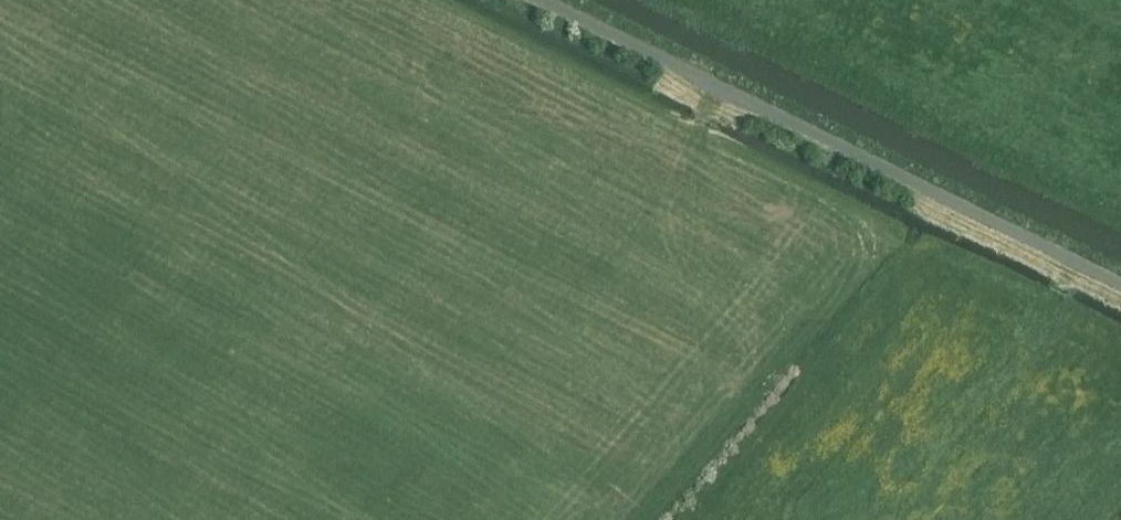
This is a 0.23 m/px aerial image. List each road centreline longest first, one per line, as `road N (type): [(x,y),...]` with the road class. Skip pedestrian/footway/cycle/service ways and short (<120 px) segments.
road 1 (unclassified): [(1120,287),(537,0)]

